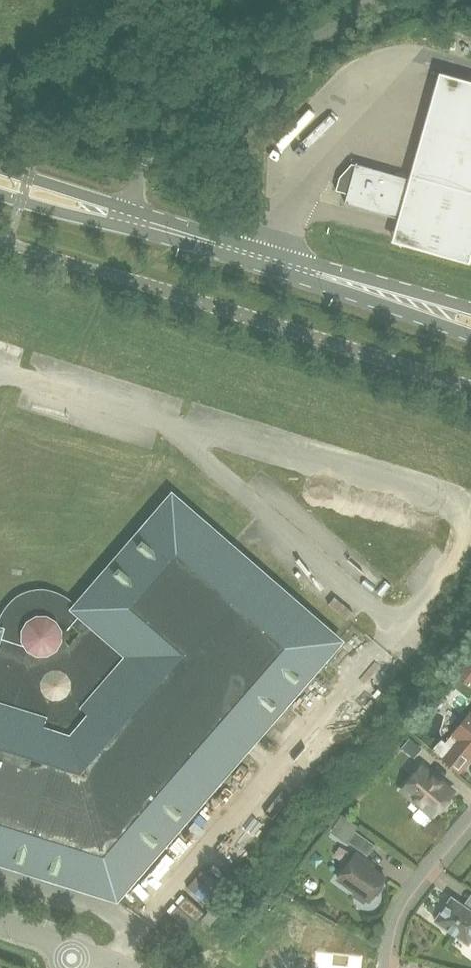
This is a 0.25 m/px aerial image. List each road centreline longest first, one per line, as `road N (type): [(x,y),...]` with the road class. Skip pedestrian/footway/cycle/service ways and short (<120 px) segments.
road 1 (residential): [(117,967),(131,925),(203,865),(401,632)]
road 2 (unclassified): [(123,220),(164,121),(191,100),(394,0)]
road 3 (primary): [(470,323),(123,220)]
road 4 (residential): [(390,967),(393,922),(412,886),(470,814)]
road 5 (primary): [(123,220),(79,194),(0,169)]
road 6 (primary): [(0,193),(123,220)]

